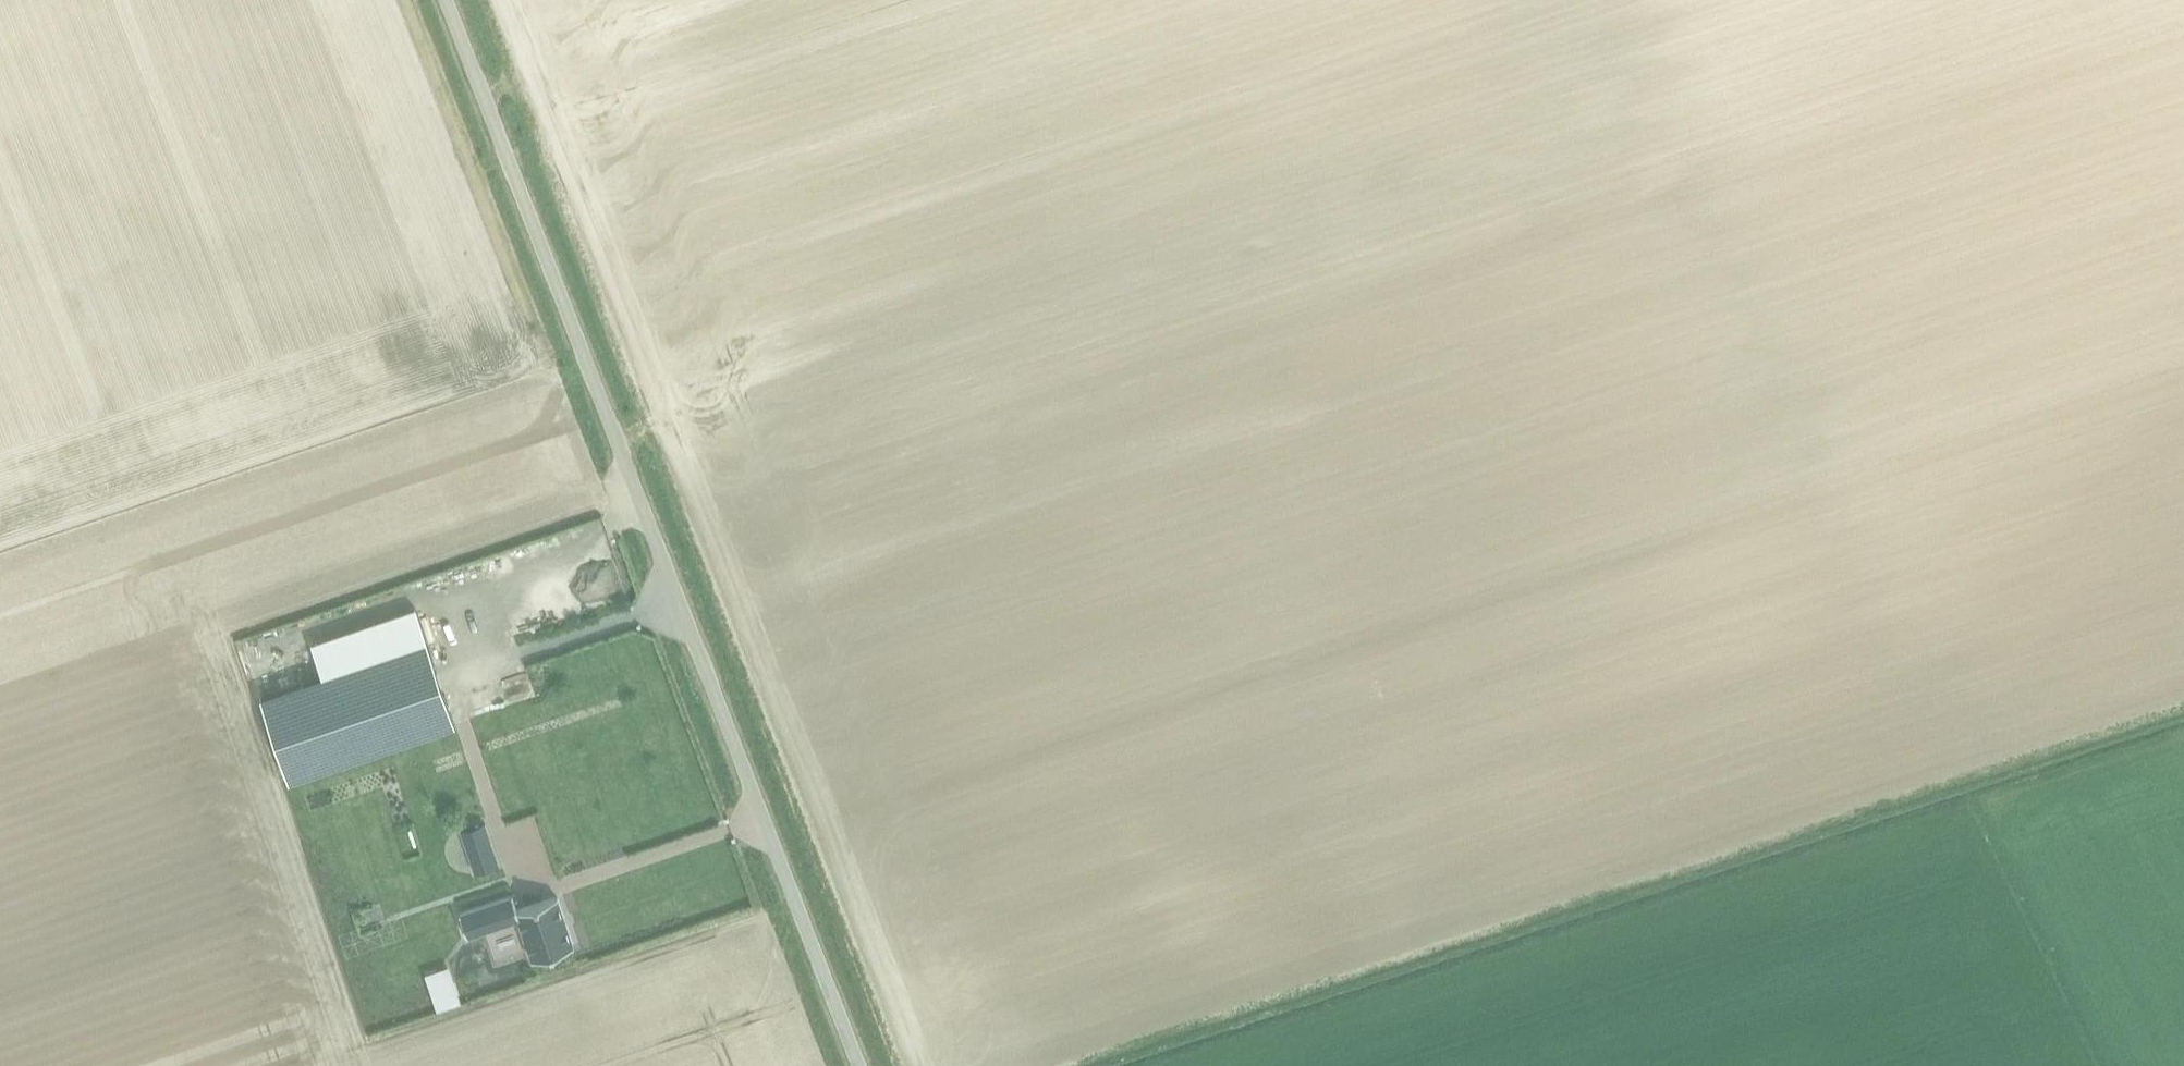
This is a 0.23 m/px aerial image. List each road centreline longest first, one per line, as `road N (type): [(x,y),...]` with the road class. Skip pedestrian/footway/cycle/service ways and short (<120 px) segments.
road 1 (unclassified): [(860,1065),(445,0)]

